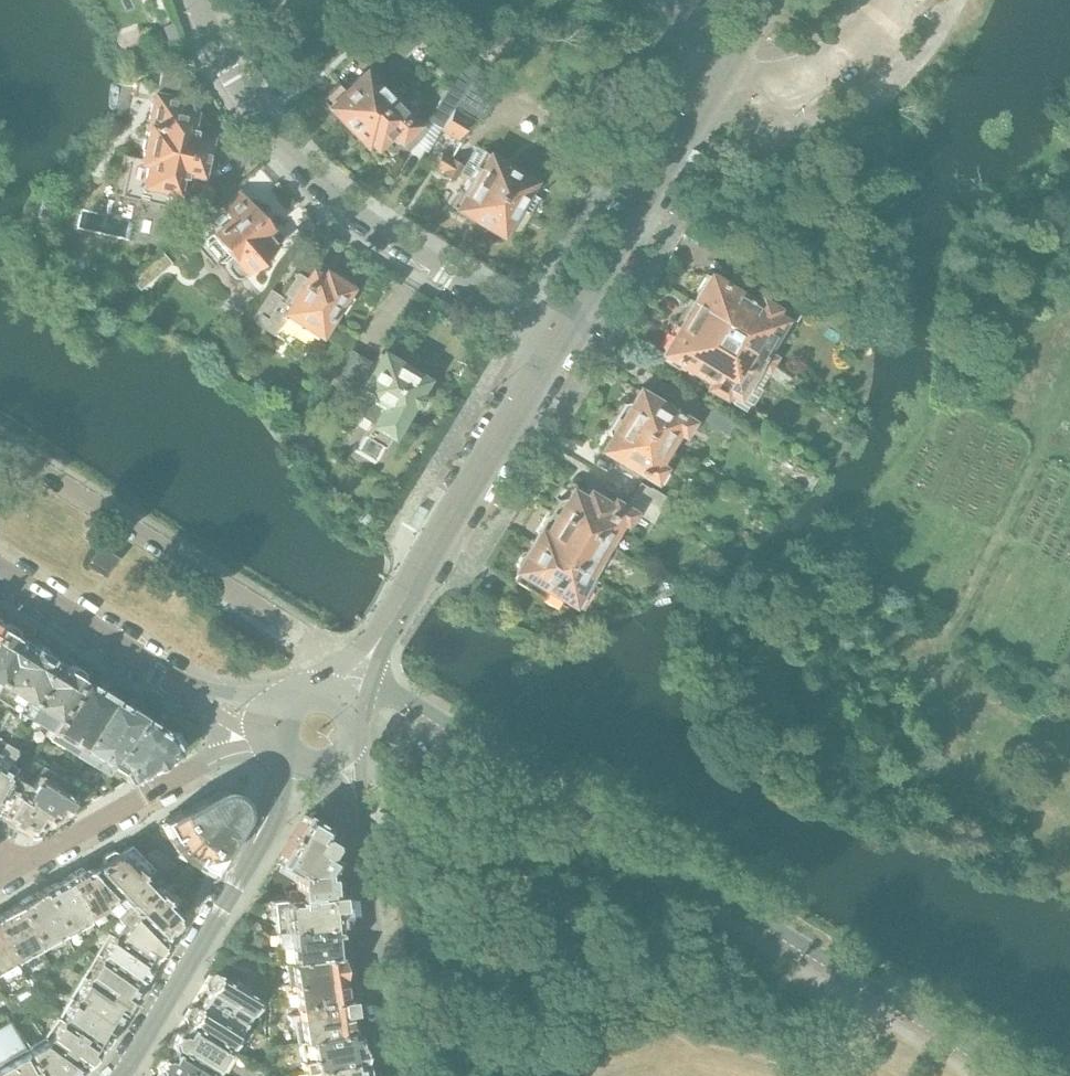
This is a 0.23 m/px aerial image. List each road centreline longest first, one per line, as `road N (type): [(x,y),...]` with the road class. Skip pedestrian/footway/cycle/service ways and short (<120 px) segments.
road 1 (residential): [(1015,1075),(361,667)]
road 2 (residential): [(556,343),(328,195),(268,133),(197,0)]
road 3 (residential): [(361,667),(556,343)]
road 4 (residential): [(294,763),(267,841),(120,1075)]
road 5 (residential): [(394,1075),(365,916),(358,815),(338,758)]
road 6 (residential): [(273,725),(221,706),(0,572)]
road 7 (residential): [(556,343),(711,74)]
road 8 (residential): [(31,866),(214,759),(277,743)]
road 9 (residential): [(711,74),(765,80),(817,66),(871,26),(888,0)]

